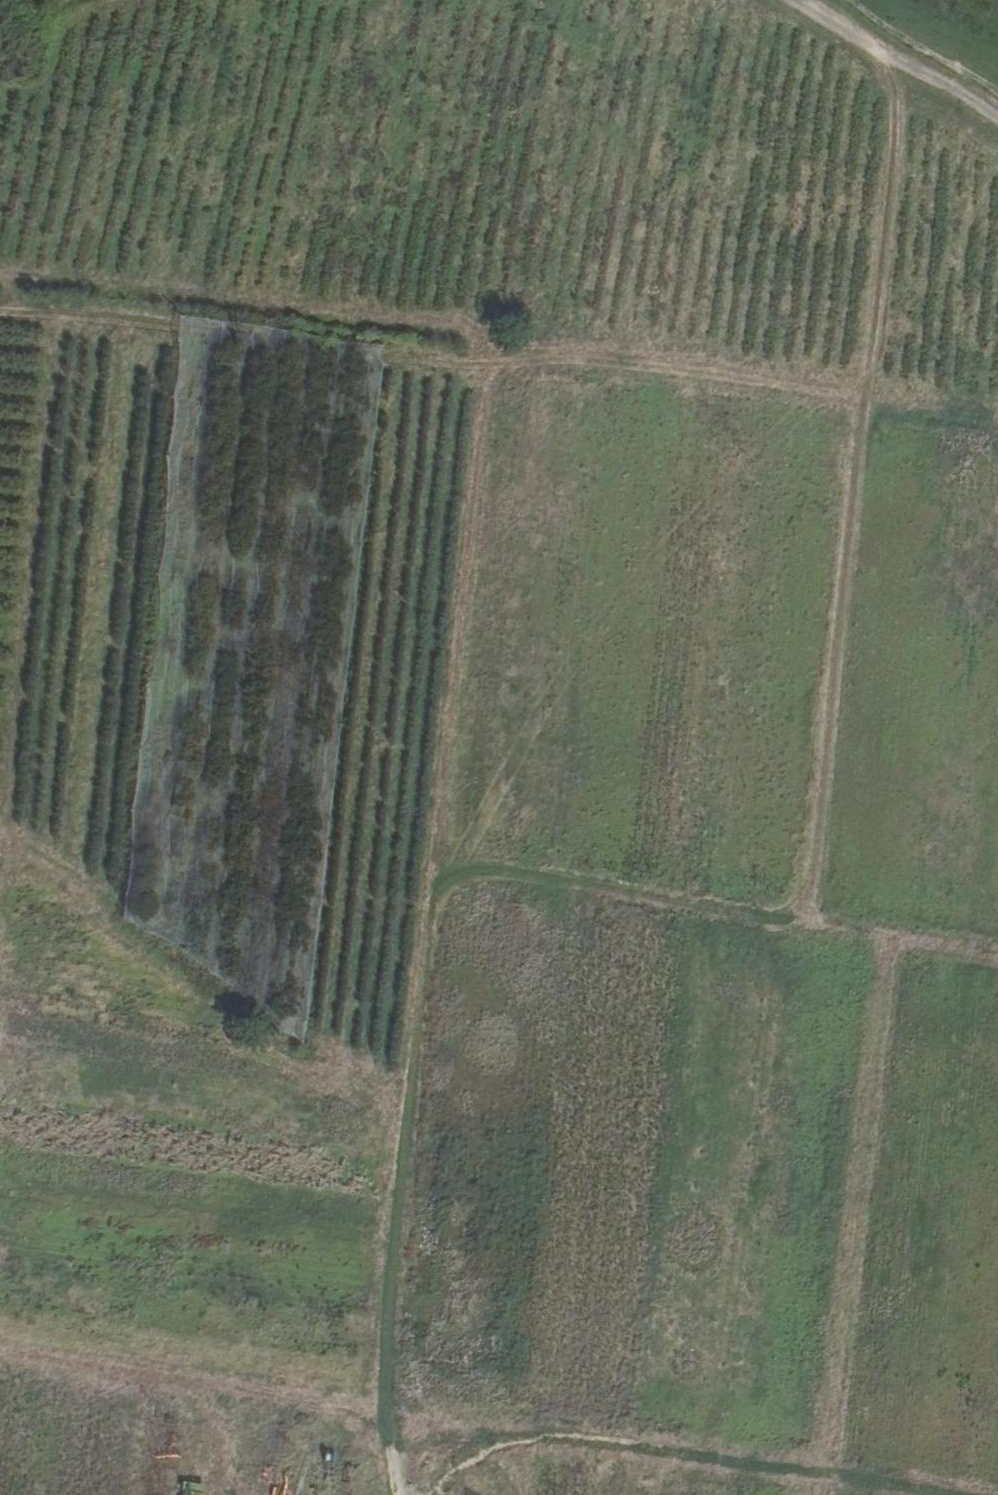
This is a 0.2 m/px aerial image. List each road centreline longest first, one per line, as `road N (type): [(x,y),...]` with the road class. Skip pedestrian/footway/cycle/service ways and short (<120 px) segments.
road 1 (track): [(484,366),(410,1107),(394,1409),(405,1494)]
road 2 (track): [(611,379),(496,1494)]
road 3 (track): [(0,314),(903,407),(947,421),(997,463)]
road 4 (track): [(0,1347),(503,1425),(824,1494)]
road 5 (track): [(436,849),(816,907),(997,952)]
road 6 (track): [(410,1107),(256,1012),(36,853),(0,838)]
road 7 (track): [(26,316),(50,344),(0,769)]
road 8 (track): [(997,124),(791,0)]

